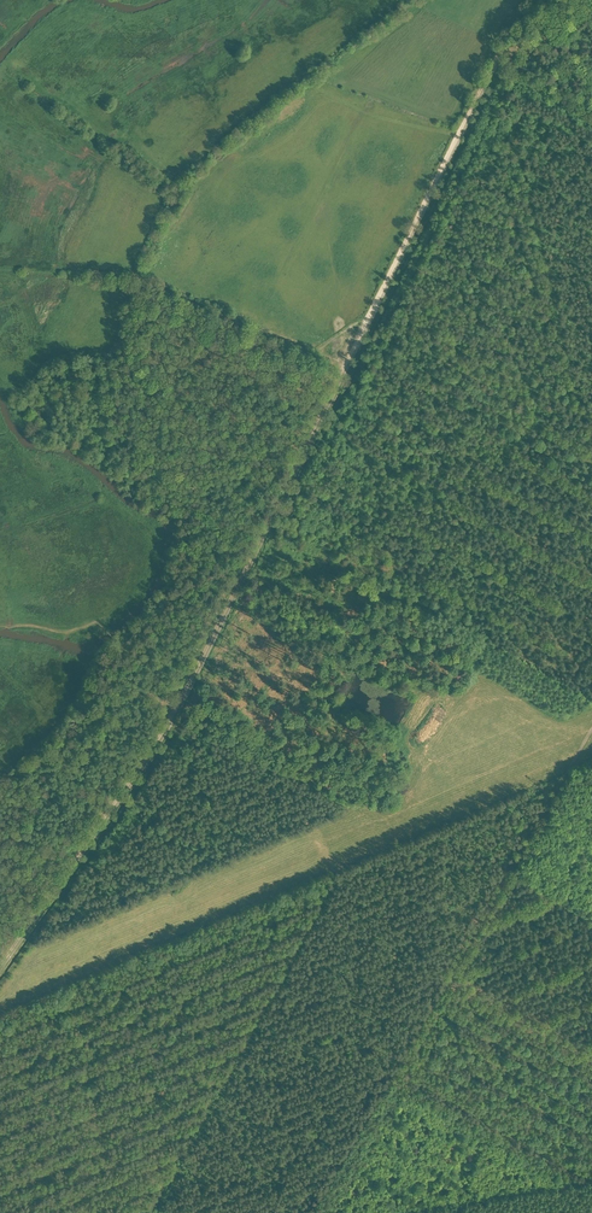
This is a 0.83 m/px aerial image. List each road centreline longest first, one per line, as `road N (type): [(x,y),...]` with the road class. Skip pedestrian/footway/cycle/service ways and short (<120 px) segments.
road 1 (track): [(0,965),(156,743),(491,67),(542,0)]
road 2 (track): [(591,1059),(448,978),(313,1212)]
road 3 (track): [(591,729),(448,978)]

